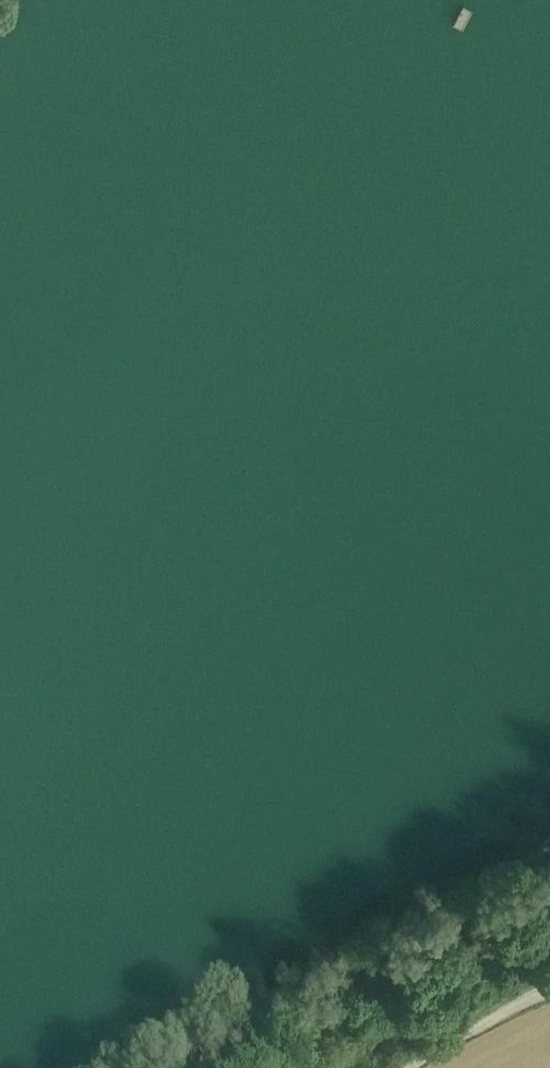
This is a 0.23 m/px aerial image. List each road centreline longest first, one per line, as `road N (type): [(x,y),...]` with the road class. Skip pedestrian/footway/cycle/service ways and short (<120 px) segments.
road 1 (unclassified): [(393,1067),(549,982)]

